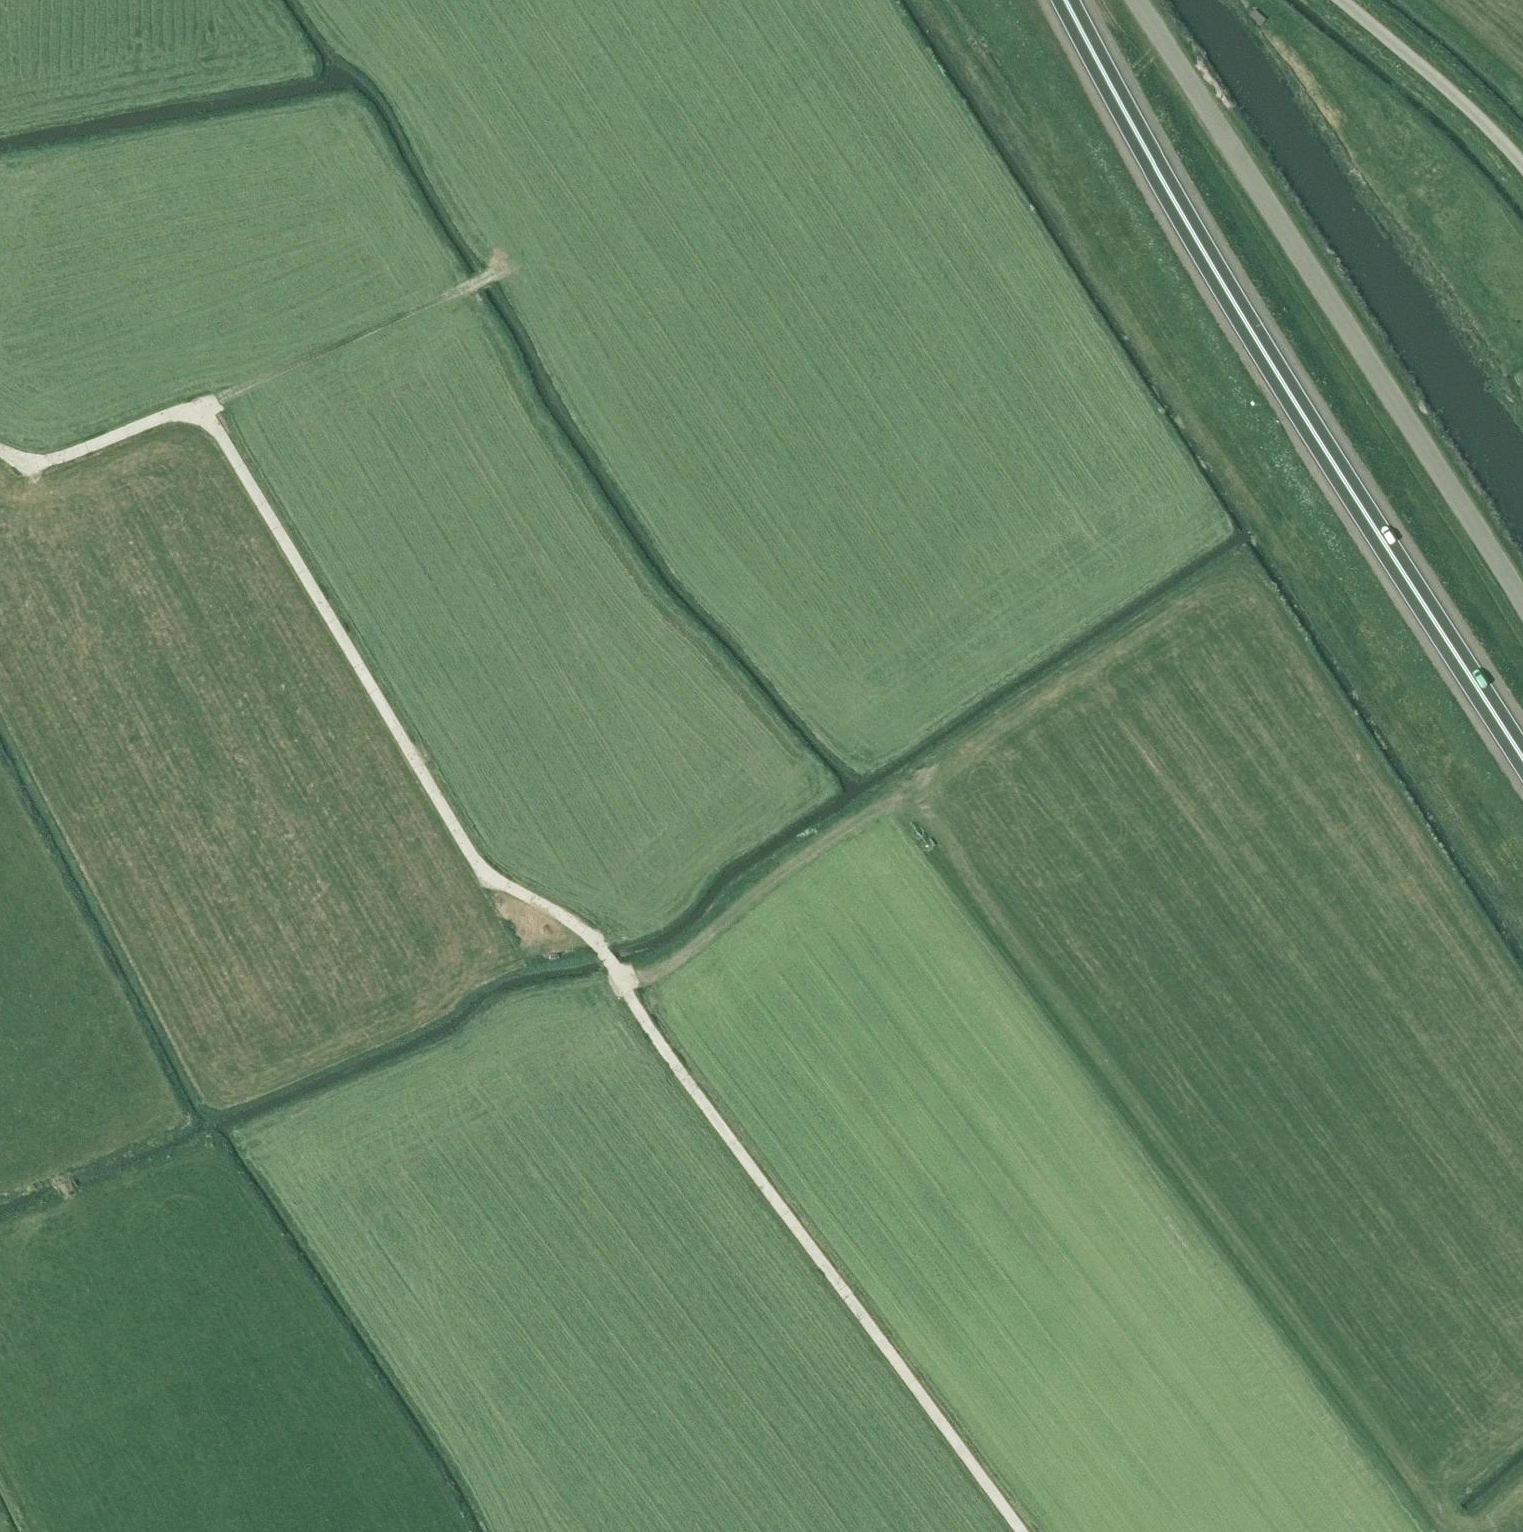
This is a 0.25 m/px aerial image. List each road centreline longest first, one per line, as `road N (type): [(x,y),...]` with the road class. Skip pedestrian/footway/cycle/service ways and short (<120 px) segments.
road 1 (track): [(0,450),(29,466),(196,408),(216,429),(469,853),(487,875),(590,936),(703,1103),(1022,1531)]
road 2 (trunk): [(1522,757),(1277,373),(1064,0)]
road 3 (unclassified): [(1522,602),(1135,0)]
road 4 (unclassified): [(1337,0),(1522,167)]

